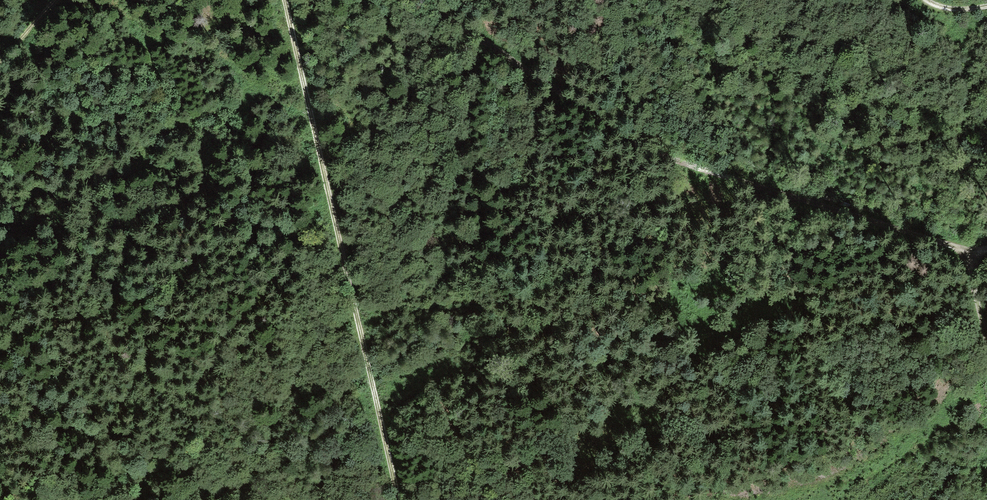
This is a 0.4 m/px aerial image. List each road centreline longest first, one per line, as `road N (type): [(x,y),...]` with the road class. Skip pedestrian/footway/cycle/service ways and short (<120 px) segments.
road 1 (track): [(965,253),(772,198),(627,142),(419,0)]
road 2 (track): [(284,0),(397,499)]

